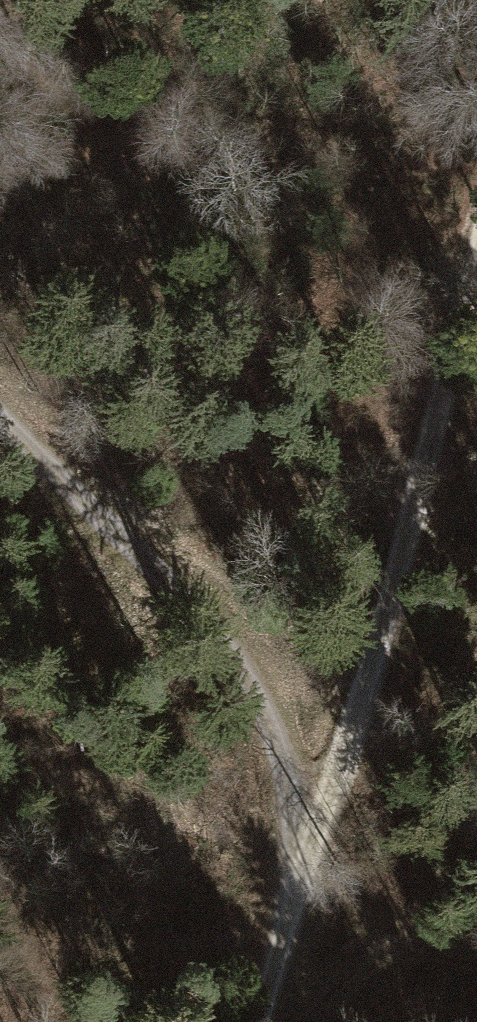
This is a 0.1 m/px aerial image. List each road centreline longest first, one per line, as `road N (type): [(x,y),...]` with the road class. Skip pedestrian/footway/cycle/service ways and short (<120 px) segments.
road 1 (track): [(307,888),(476,264)]
road 2 (track): [(307,888),(277,741),(185,602),(0,415)]
road 3 (track): [(267,1021),(307,888)]

